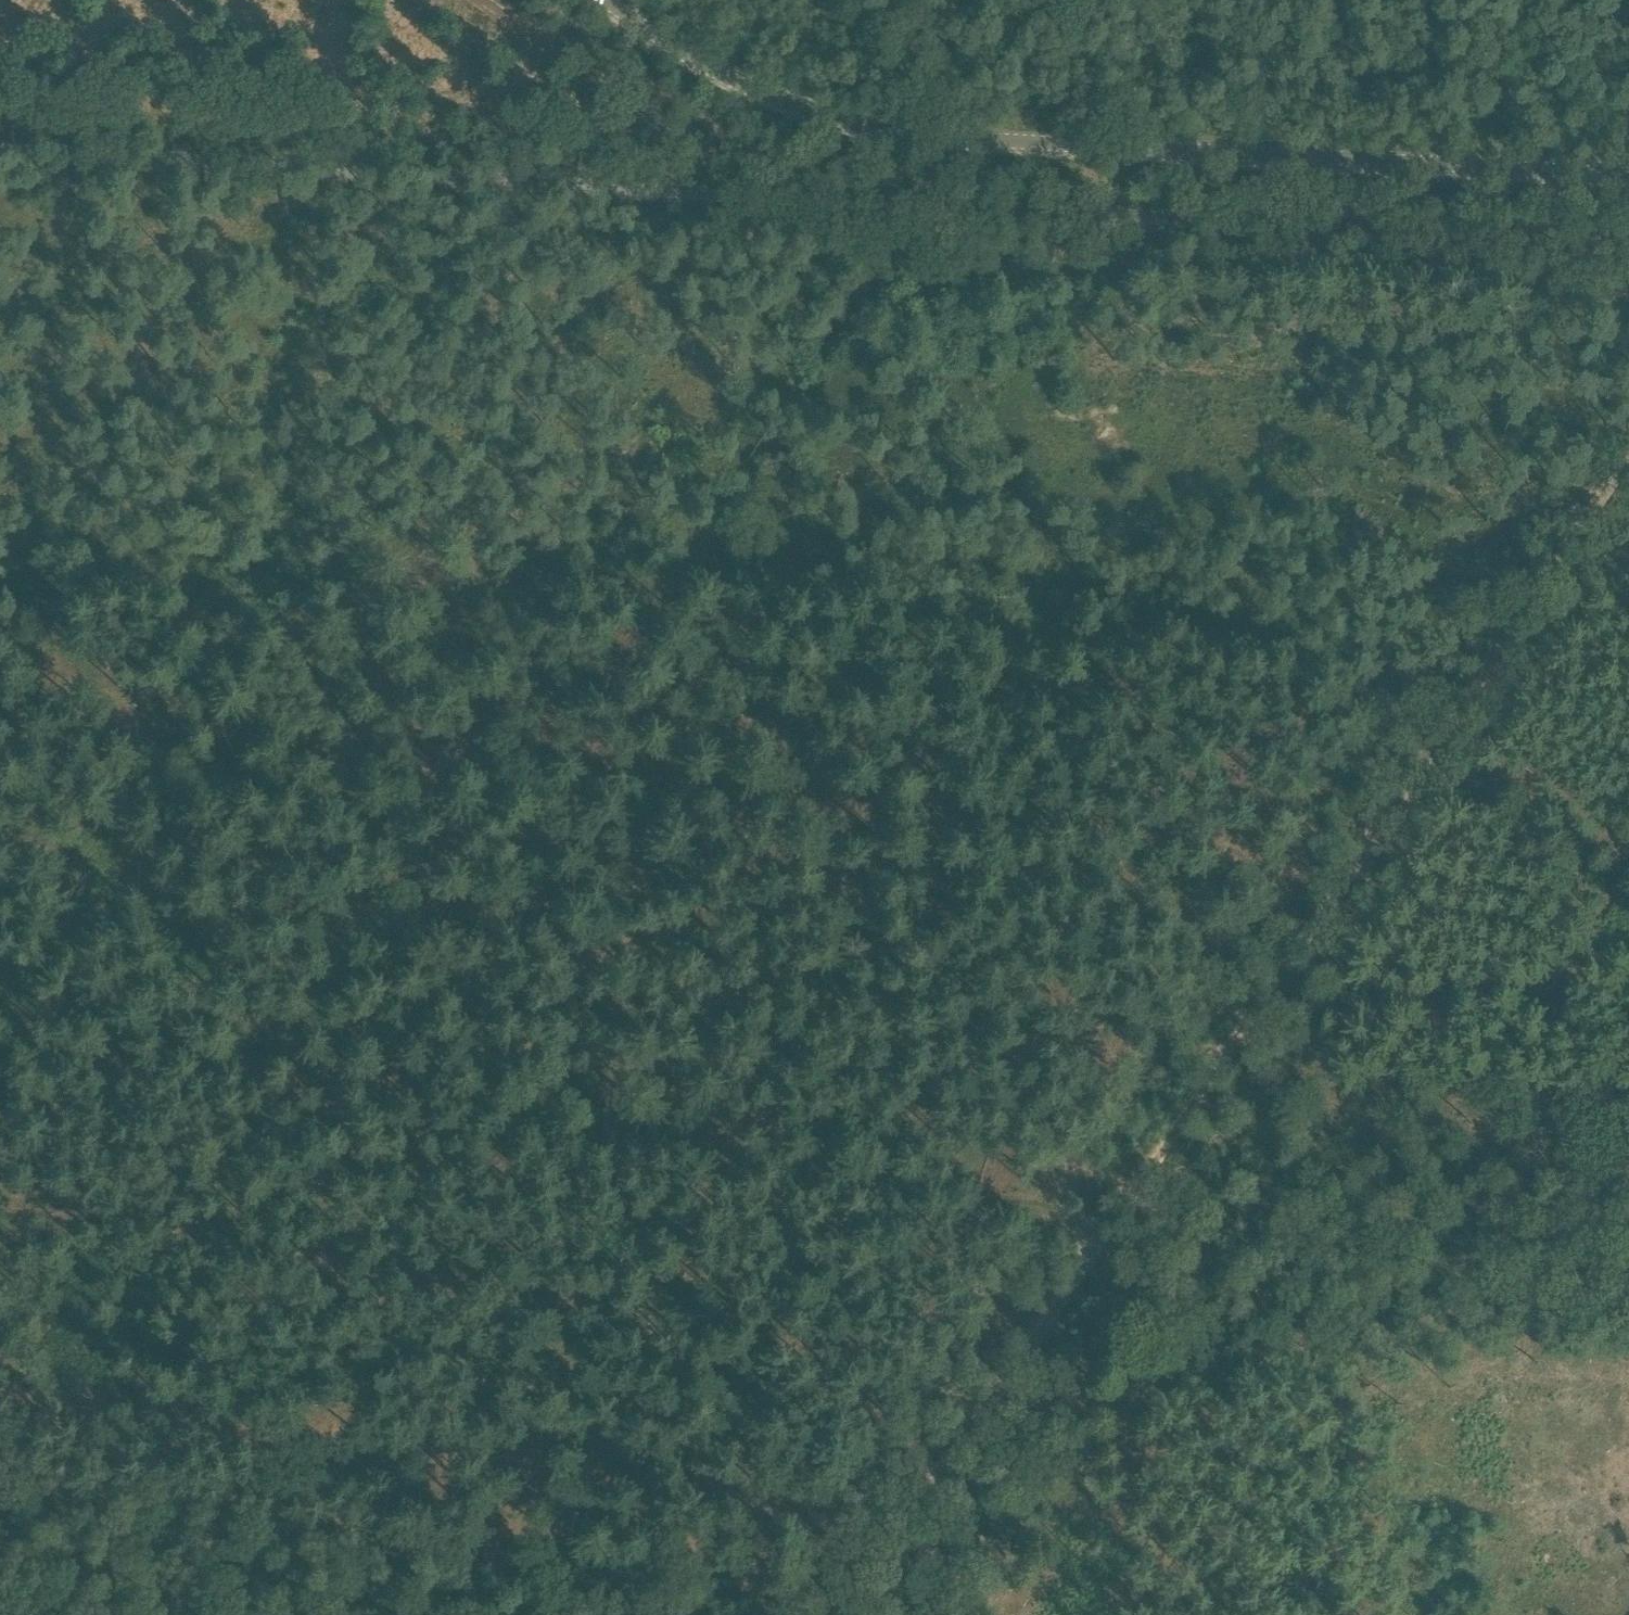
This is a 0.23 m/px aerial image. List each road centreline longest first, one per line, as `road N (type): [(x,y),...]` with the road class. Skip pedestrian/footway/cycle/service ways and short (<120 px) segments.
road 1 (tertiary): [(1628,178),(870,138),(733,86),(654,44),(598,0)]
road 2 (track): [(960,0),(926,141)]

